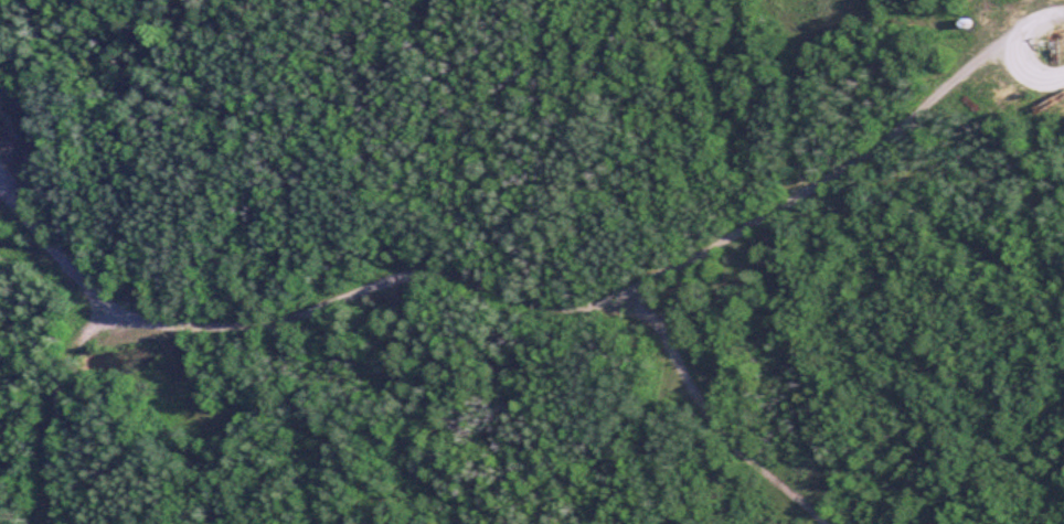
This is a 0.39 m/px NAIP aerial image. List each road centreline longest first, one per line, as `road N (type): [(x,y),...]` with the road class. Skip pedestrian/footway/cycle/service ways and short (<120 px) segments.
road 1 (track): [(1063,83),(1008,40),(880,150),(579,312),(434,263),(311,321),(145,329),(0,188)]
road 2 (track): [(637,280),(712,404),(658,466),(678,523)]
road 3 (track): [(117,304),(60,368),(38,523)]

